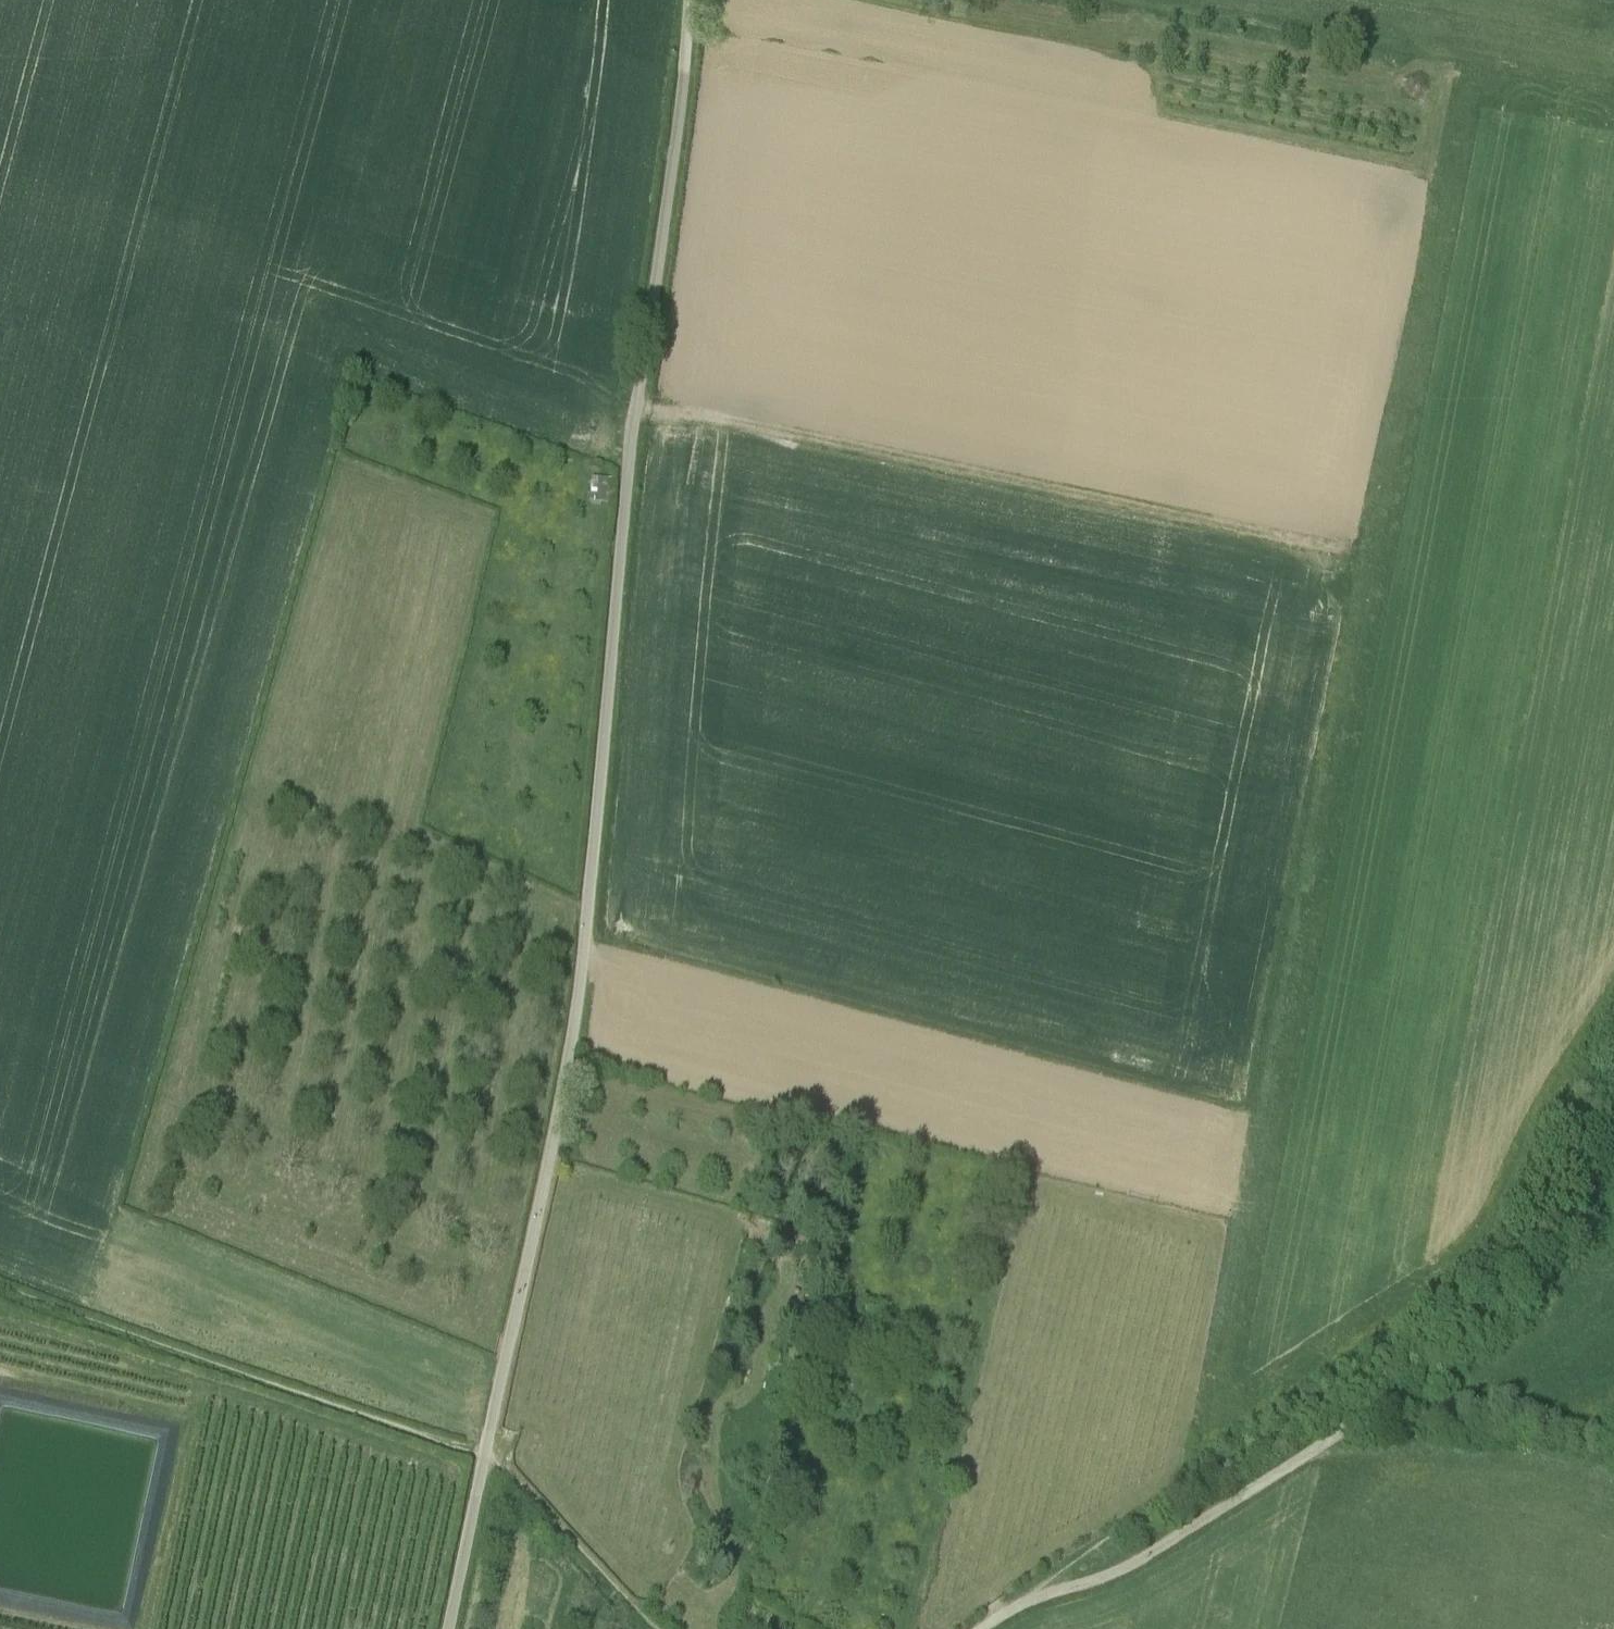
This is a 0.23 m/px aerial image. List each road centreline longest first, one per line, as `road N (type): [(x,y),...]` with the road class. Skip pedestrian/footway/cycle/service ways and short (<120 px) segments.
road 1 (track): [(1414,1407),(1352,1426),(1119,1572)]
road 2 (track): [(1613,1435),(1484,1408),(1414,1407)]

